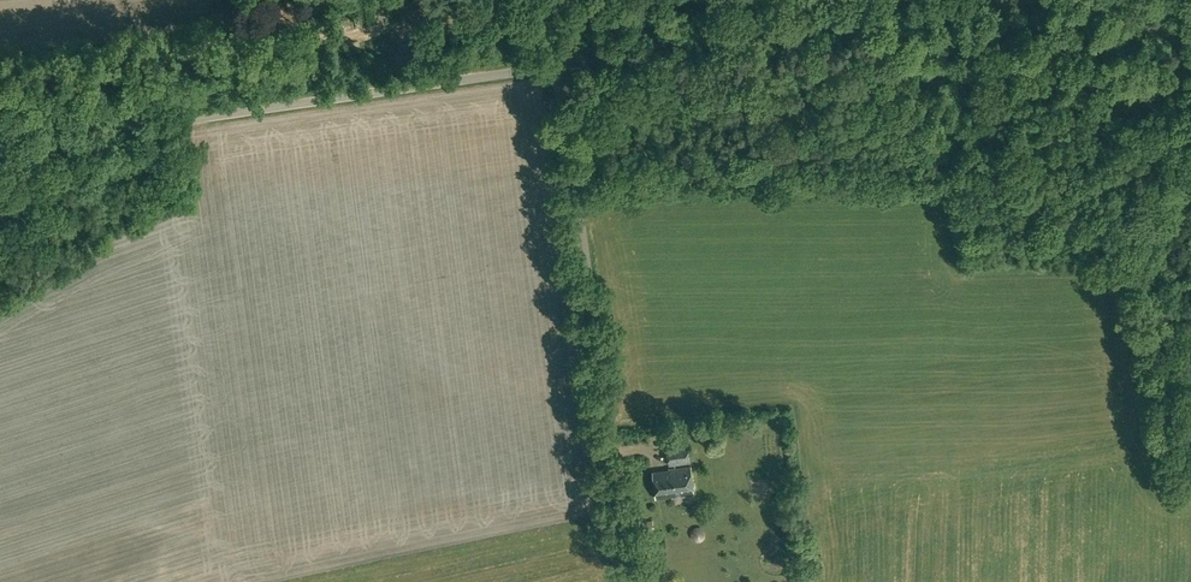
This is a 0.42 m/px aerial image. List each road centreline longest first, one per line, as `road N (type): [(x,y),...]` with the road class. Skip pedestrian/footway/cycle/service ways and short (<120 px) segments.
road 1 (unclassified): [(559,66),(0,147)]
road 2 (unclassified): [(634,581),(559,66)]
road 3 (unclassified): [(559,66),(1016,0)]
road 4 (track): [(1122,0),(1136,161),(1190,161)]

